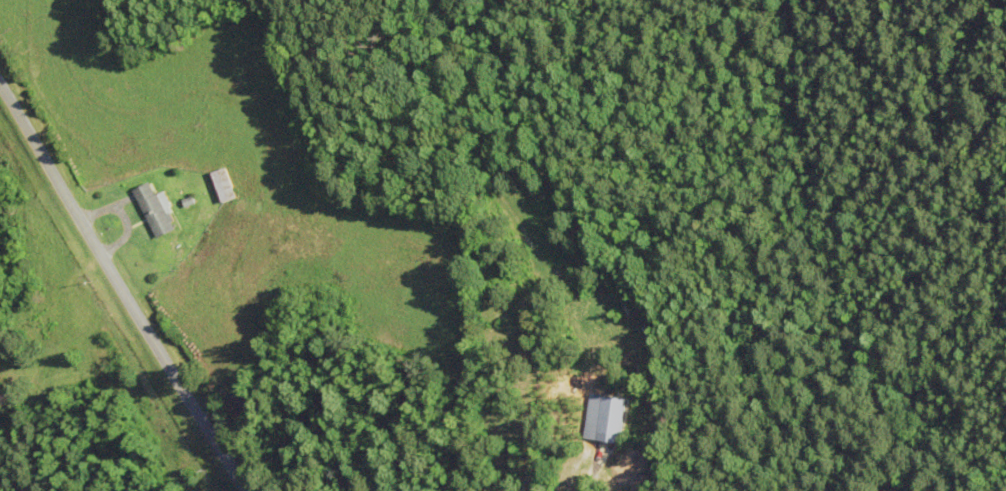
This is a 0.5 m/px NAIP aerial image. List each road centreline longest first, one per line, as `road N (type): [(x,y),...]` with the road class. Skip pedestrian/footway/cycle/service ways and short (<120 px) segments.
road 1 (residential): [(243,490),(198,403),(0,115)]

